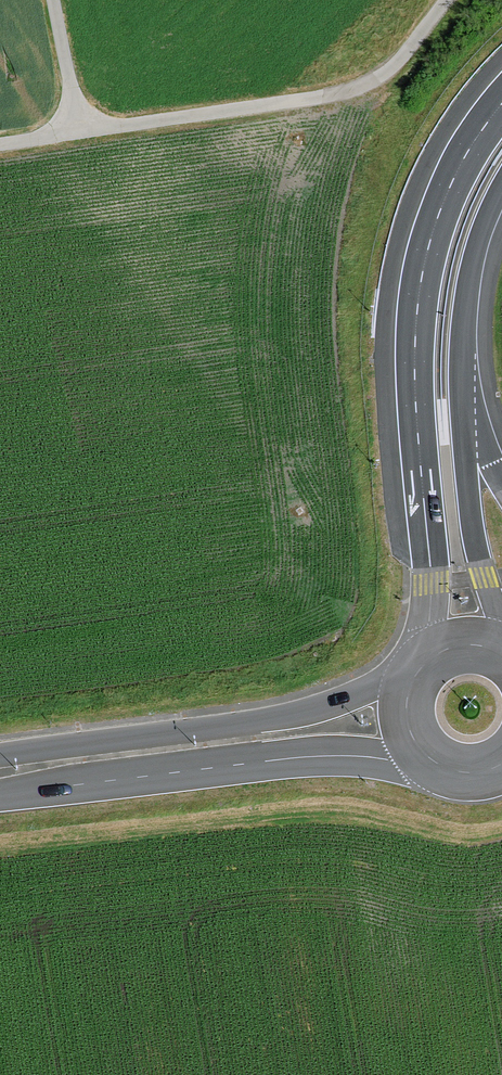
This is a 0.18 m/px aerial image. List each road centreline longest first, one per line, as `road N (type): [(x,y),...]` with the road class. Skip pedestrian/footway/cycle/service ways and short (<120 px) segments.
road 1 (motorway): [(501,103),(439,208),(414,318),(431,584),(427,654)]
road 2 (track): [(0,143),(358,87),(405,51),(446,0)]
road 3 (secondary): [(0,794),(279,758),(426,759)]
road 4 (secondary): [(408,678),(313,712),(0,757)]
road 5 (motorway): [(501,624),(476,542),(460,401)]
road 6 (motorway): [(460,401),(471,270),(501,190)]
road 7 (track): [(54,0),(80,131)]

